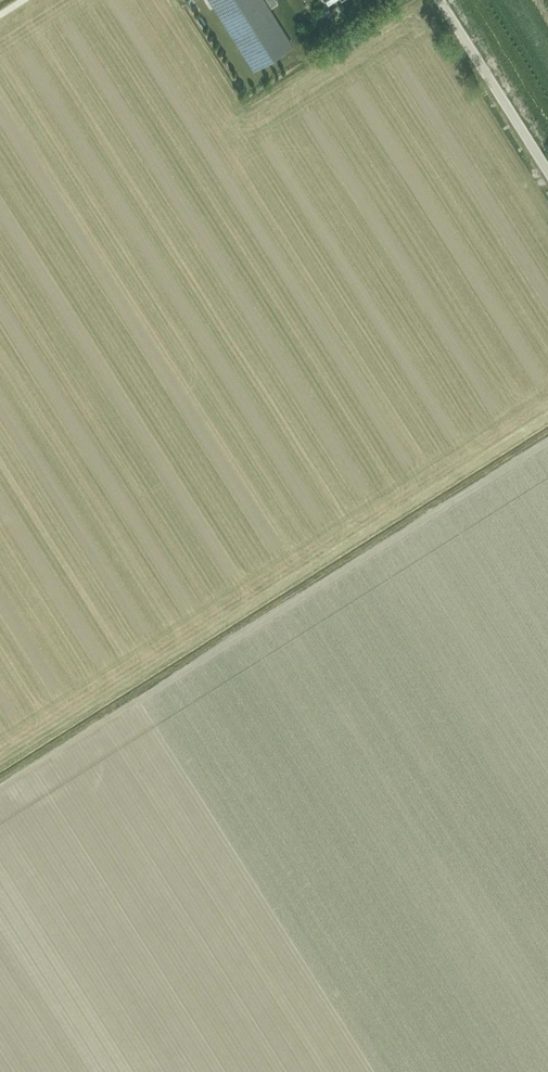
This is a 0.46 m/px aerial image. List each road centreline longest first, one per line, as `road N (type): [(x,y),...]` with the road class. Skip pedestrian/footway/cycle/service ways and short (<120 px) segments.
road 1 (unclassified): [(547,172),(439,0)]

